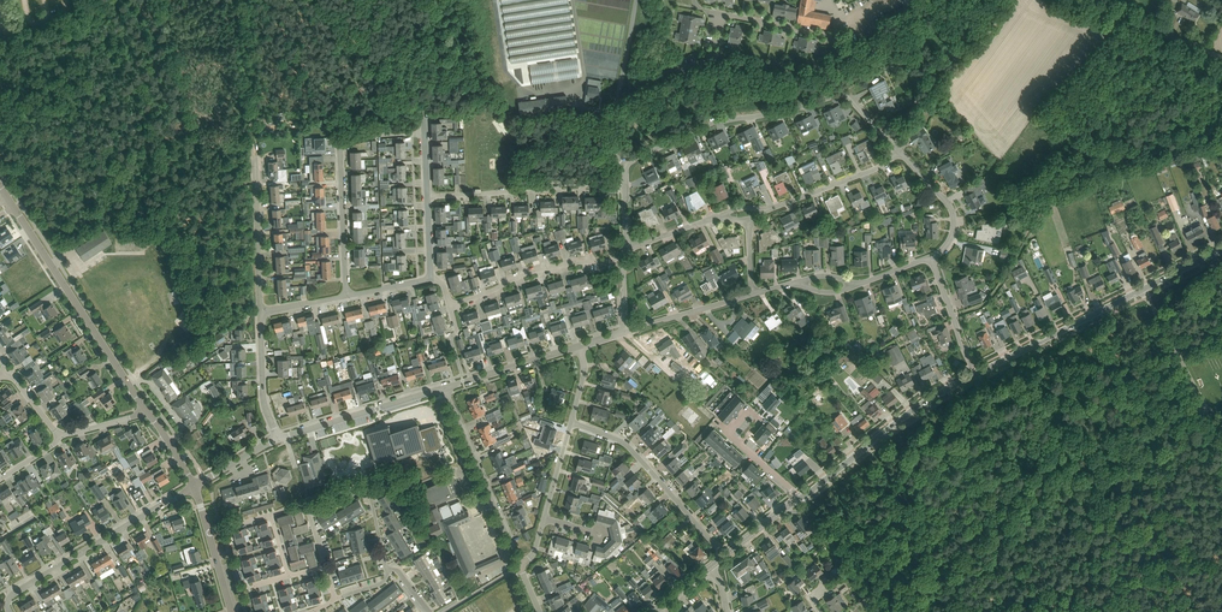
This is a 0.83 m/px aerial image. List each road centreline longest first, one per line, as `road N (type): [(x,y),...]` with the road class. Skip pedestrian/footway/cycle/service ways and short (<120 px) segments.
road 1 (track): [(1221,437),(1204,403),(906,594),(915,611)]
road 2 (track): [(1153,31),(998,287),(982,306),(952,316)]
road 3 (tertiary): [(145,410),(12,206)]
road 4 (residential): [(346,296),(341,144),(427,133)]
road 5 (unclassified): [(625,163),(712,123),(842,92)]
road 6 (residential): [(10,611),(11,595),(193,486)]
road 7 (tertiary): [(799,499),(921,404),(978,374)]
road 8 (residential): [(725,554),(625,443),(571,422)]
road 9 (residential): [(428,196),(625,186)]
road 10 (residential): [(521,567),(445,387)]
road 11 (tertiary): [(978,374),(1145,289)]
road 12 (residential): [(450,305),(525,273),(623,262)]
road 13 (unclassified): [(278,438),(445,387)]
road 14 (unclassified): [(625,163),(614,146),(637,0)]
road 15 (unclassified): [(1221,57),(1069,0)]
road 16 (residential): [(261,312),(255,158)]
road 17 (residential): [(387,571),(368,487),(305,501)]
road 18 (unclassified): [(944,0),(843,59),(842,92)]
road 19 (residential): [(768,209),(882,166),(901,151)]
road 20 (unclassified): [(445,387),(579,345)]
road 21 (residential): [(931,258),(953,236),(954,212),(901,151)]
road 22 (residential): [(623,332),(751,295)]
road 23 (residential): [(278,438),(263,393),(261,312)]
road 24 (unclassified): [(1204,403),(1145,289)]
road 25 (residential): [(931,258),(978,374)]

